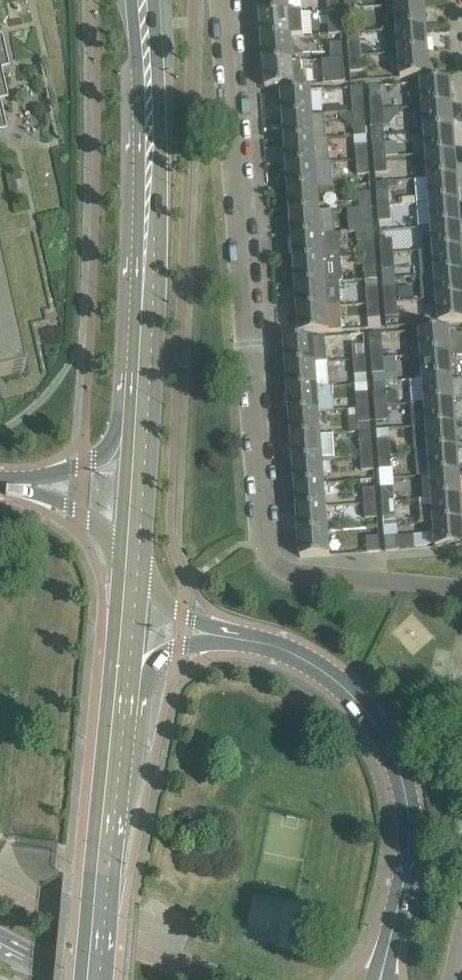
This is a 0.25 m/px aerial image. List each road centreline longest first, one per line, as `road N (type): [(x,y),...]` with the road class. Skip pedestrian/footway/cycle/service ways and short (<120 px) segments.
road 1 (residential): [(461,591),(310,580),(268,551),(224,0)]
road 2 (secondary): [(142,506),(158,238),(155,0)]
road 3 (secondary): [(380,979),(411,848),(396,758),(335,679),(284,650),(225,636)]
road 4 (secondary): [(128,0),(134,248),(127,385)]
road 5 (secondary): [(88,979),(112,736)]
road 6 (secondary): [(127,385),(112,445),(97,459),(0,482)]
road 7 (secondary): [(0,484),(81,515),(107,541),(125,585)]
road 8 (secondary): [(127,385),(119,506),(128,551)]
road 9 (secondary): [(225,636),(182,614),(157,584),(142,506)]
road 10 (secondary): [(112,736),(152,667),(225,636)]
road 11 (secondary): [(112,736),(125,585)]

